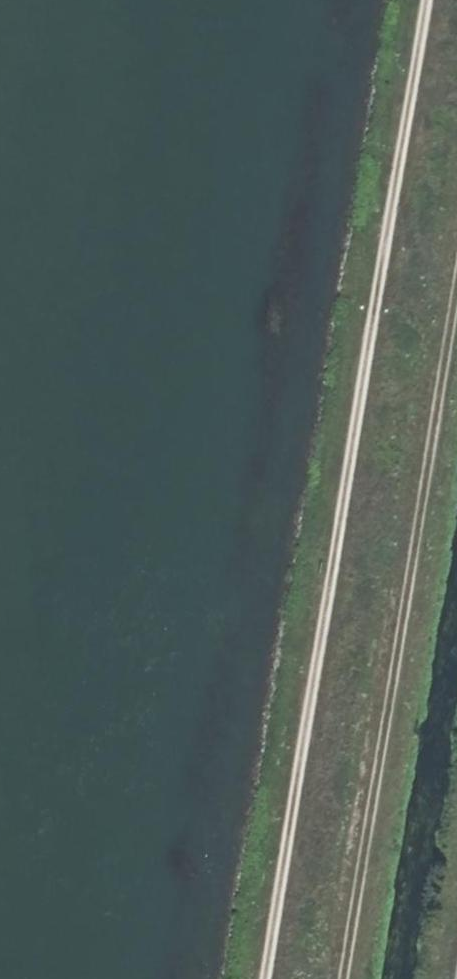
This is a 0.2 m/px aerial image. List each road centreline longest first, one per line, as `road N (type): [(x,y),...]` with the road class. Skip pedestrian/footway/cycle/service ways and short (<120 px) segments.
road 1 (track): [(400,0),(250,978)]
road 2 (track): [(456,334),(340,978)]

